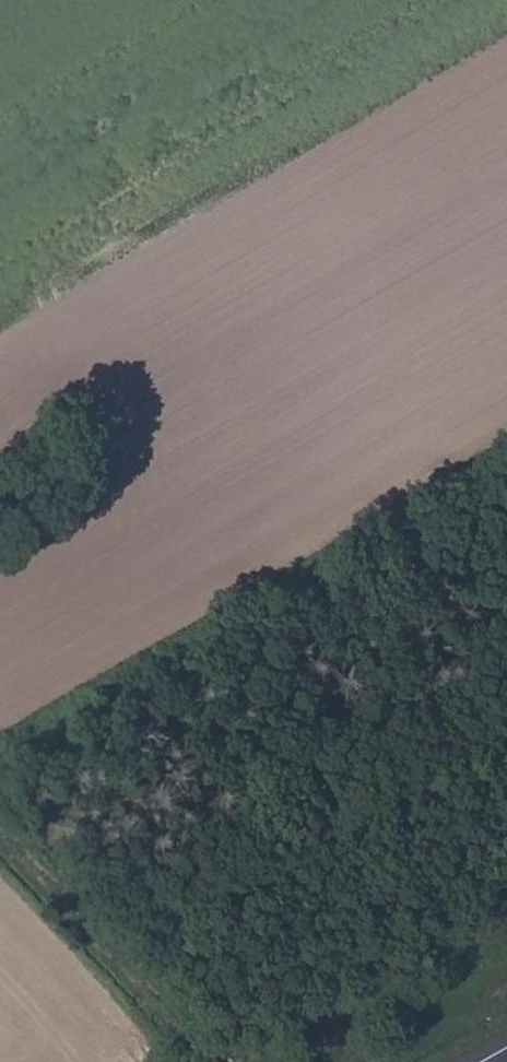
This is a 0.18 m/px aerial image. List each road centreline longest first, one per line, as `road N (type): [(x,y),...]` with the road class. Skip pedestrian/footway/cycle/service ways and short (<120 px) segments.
road 1 (track): [(0,842),(116,964)]

